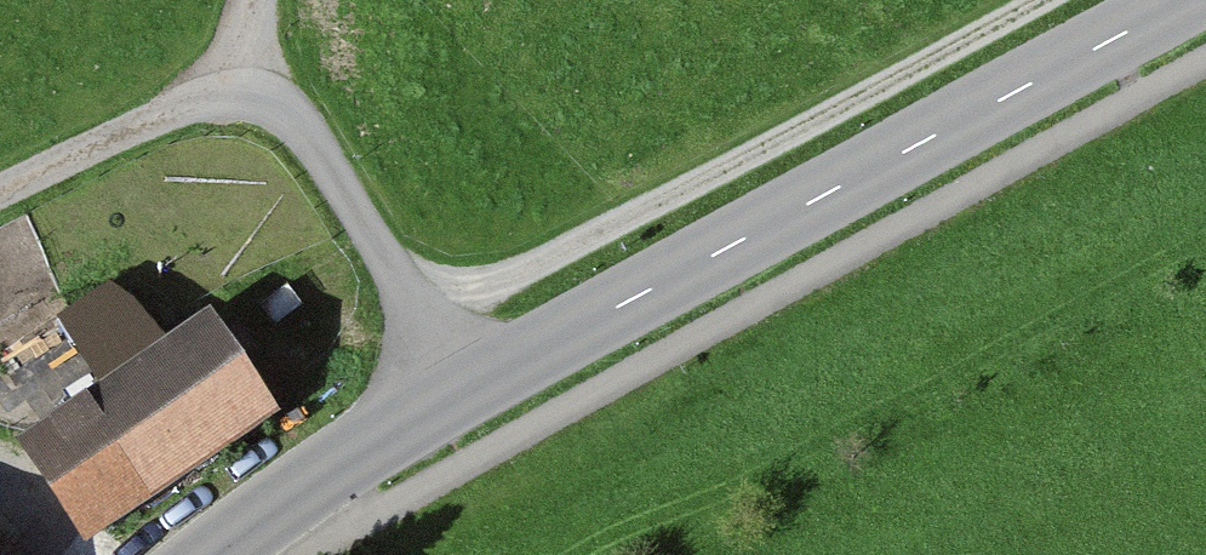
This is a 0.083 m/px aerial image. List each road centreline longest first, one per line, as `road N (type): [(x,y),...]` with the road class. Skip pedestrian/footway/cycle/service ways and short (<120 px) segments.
road 1 (secondary): [(459,393),(1186,0)]
road 2 (track): [(421,326),(1034,0)]
road 3 (unclassified): [(252,94),(311,139),(459,393)]
road 4 (secondary): [(205,554),(459,393)]
road 5 (unclassified): [(252,94),(207,97),(0,197)]

